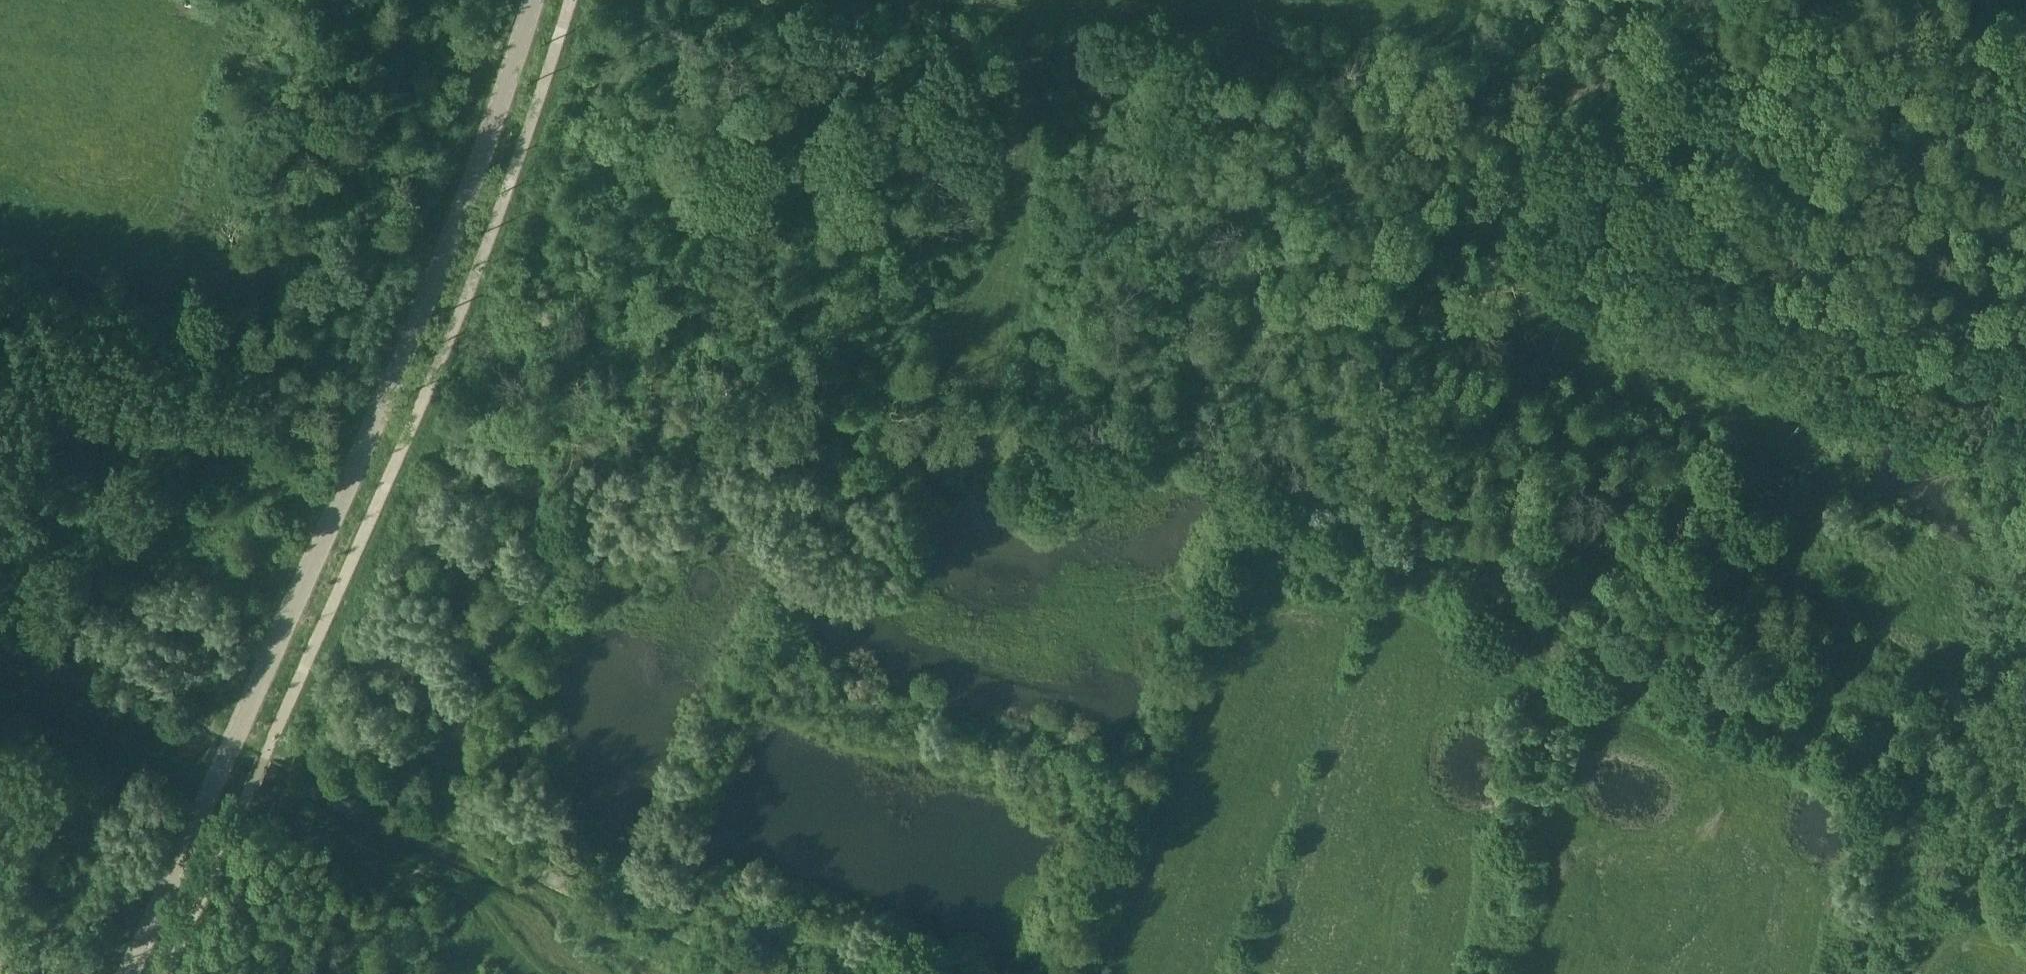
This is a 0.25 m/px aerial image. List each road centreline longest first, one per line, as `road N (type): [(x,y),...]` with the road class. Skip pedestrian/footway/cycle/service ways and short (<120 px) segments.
road 1 (tertiary): [(129,973),(406,355),(491,136),(531,0)]
road 2 (track): [(1751,0),(1700,62),(1593,84),(1554,100),(1429,469)]
road 3 (track): [(1429,469),(1420,522),(1389,605)]

